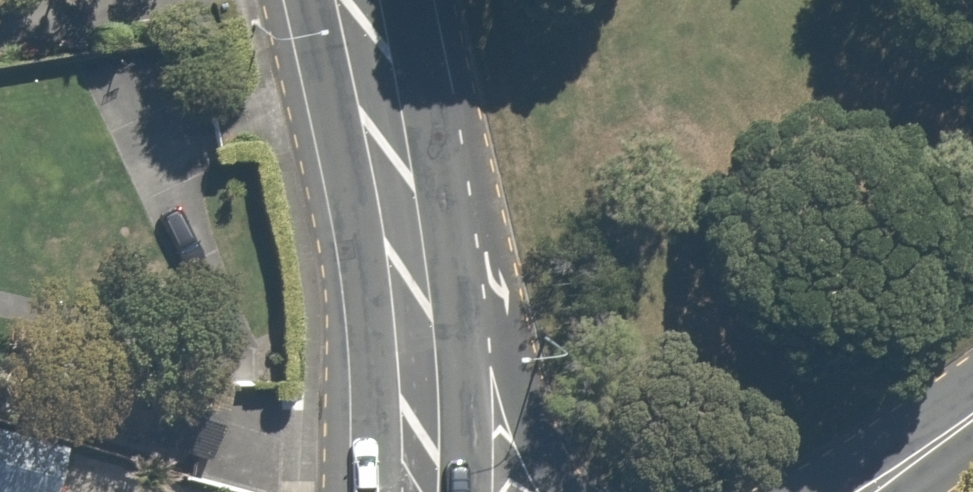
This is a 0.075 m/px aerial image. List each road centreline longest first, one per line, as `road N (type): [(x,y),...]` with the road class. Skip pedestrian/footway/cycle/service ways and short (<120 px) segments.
road 1 (secondary): [(401,202),(542,452),(584,491)]
road 2 (secondary): [(420,491),(401,202)]
road 3 (secondary): [(401,202),(355,0)]
road 4 (tertiary): [(972,410),(857,491)]

